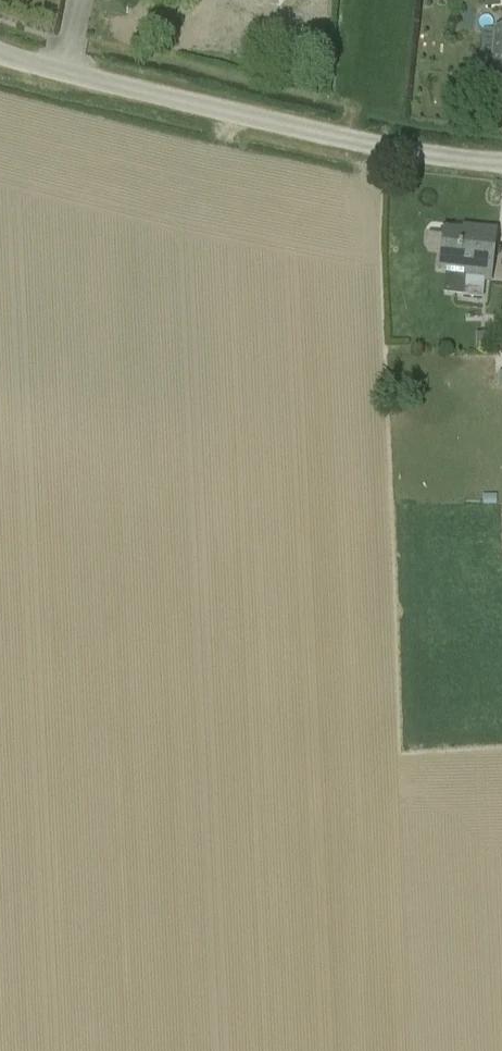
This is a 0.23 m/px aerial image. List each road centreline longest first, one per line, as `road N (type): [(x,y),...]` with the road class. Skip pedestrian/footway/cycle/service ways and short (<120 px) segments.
road 1 (unclassified): [(501,161),(332,147),(125,93),(0,47)]

